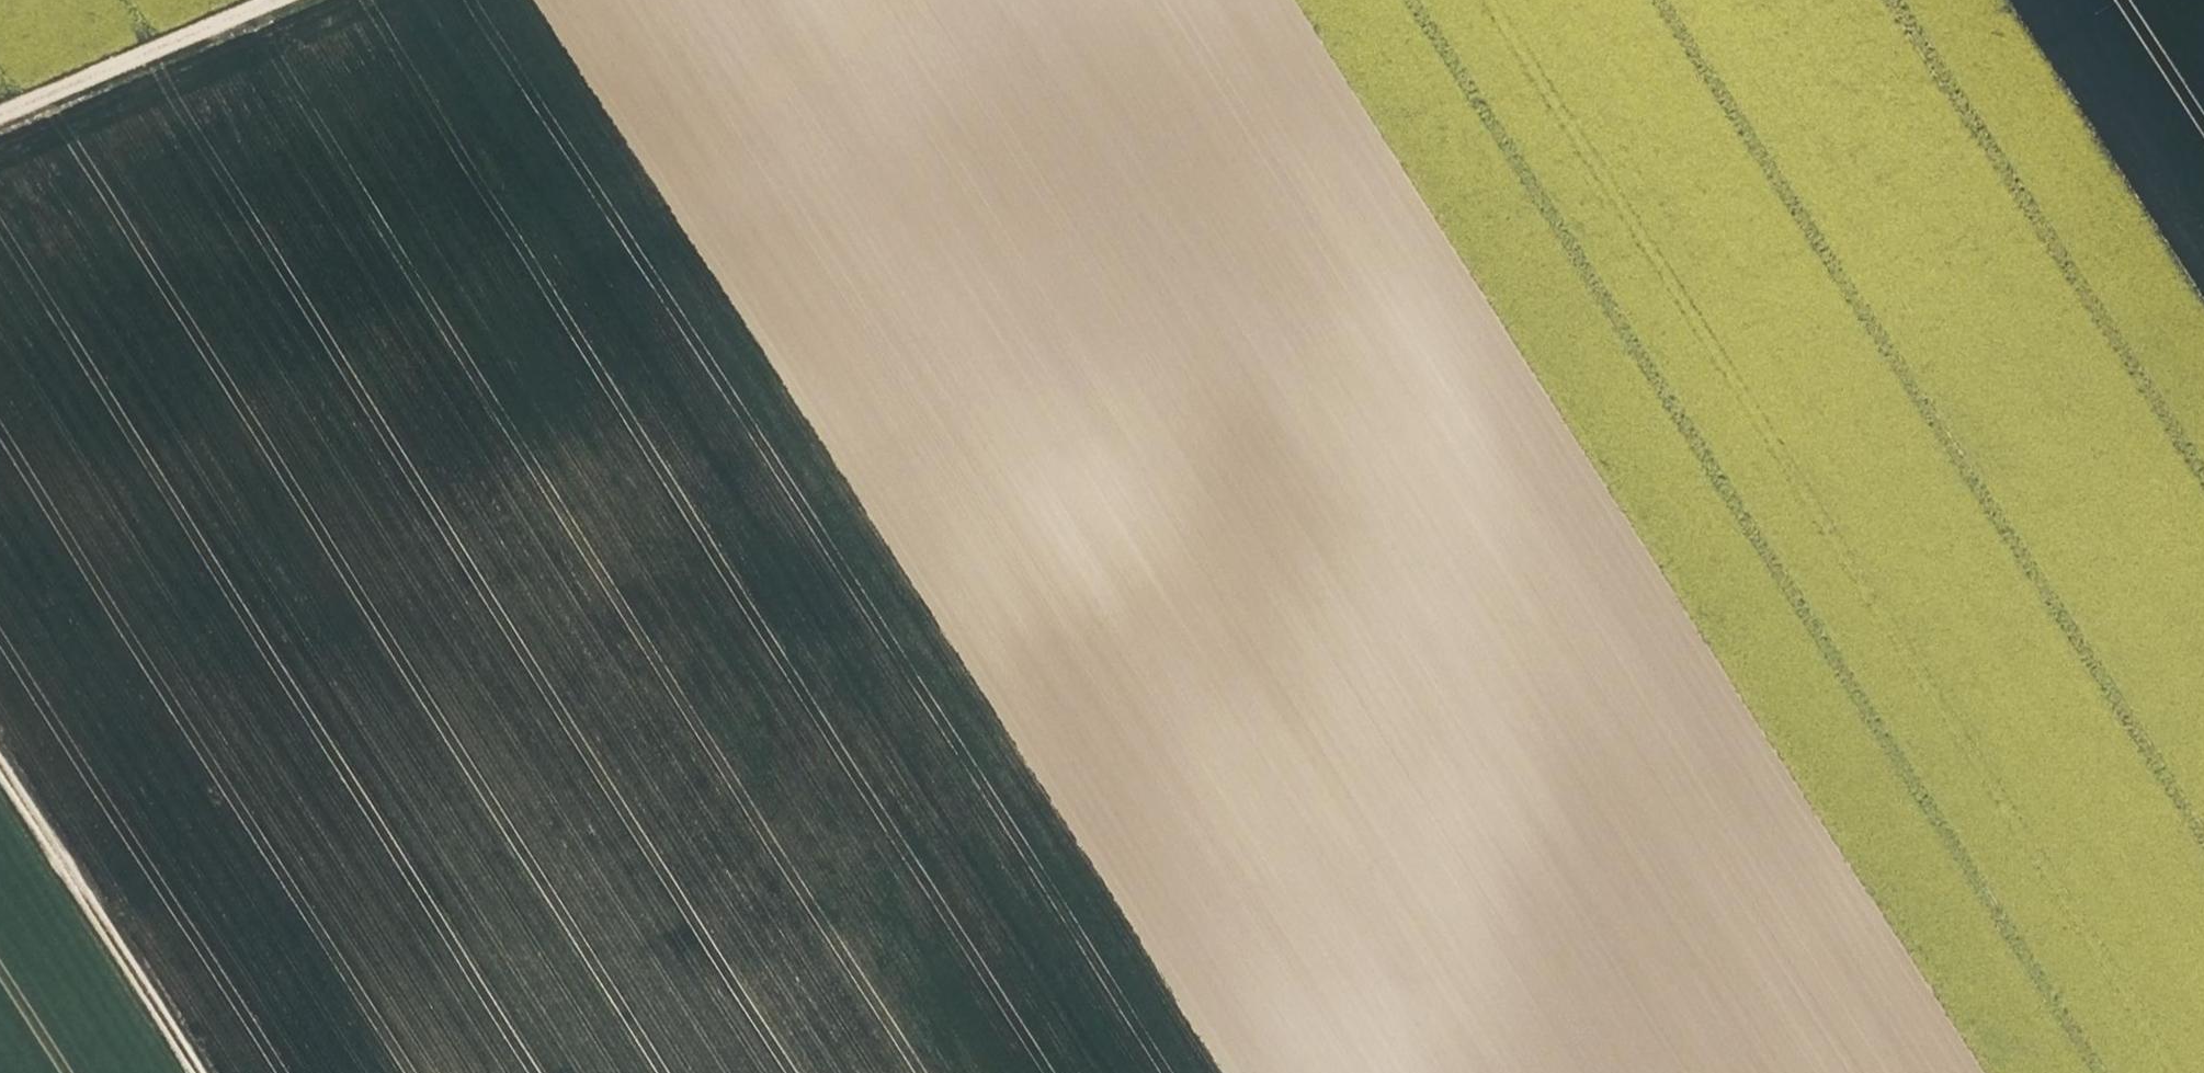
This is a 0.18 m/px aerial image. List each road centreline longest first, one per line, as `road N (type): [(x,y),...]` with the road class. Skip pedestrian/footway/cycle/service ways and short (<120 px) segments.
road 1 (track): [(0,742),(215,1072)]
road 2 (track): [(0,115),(279,0)]

